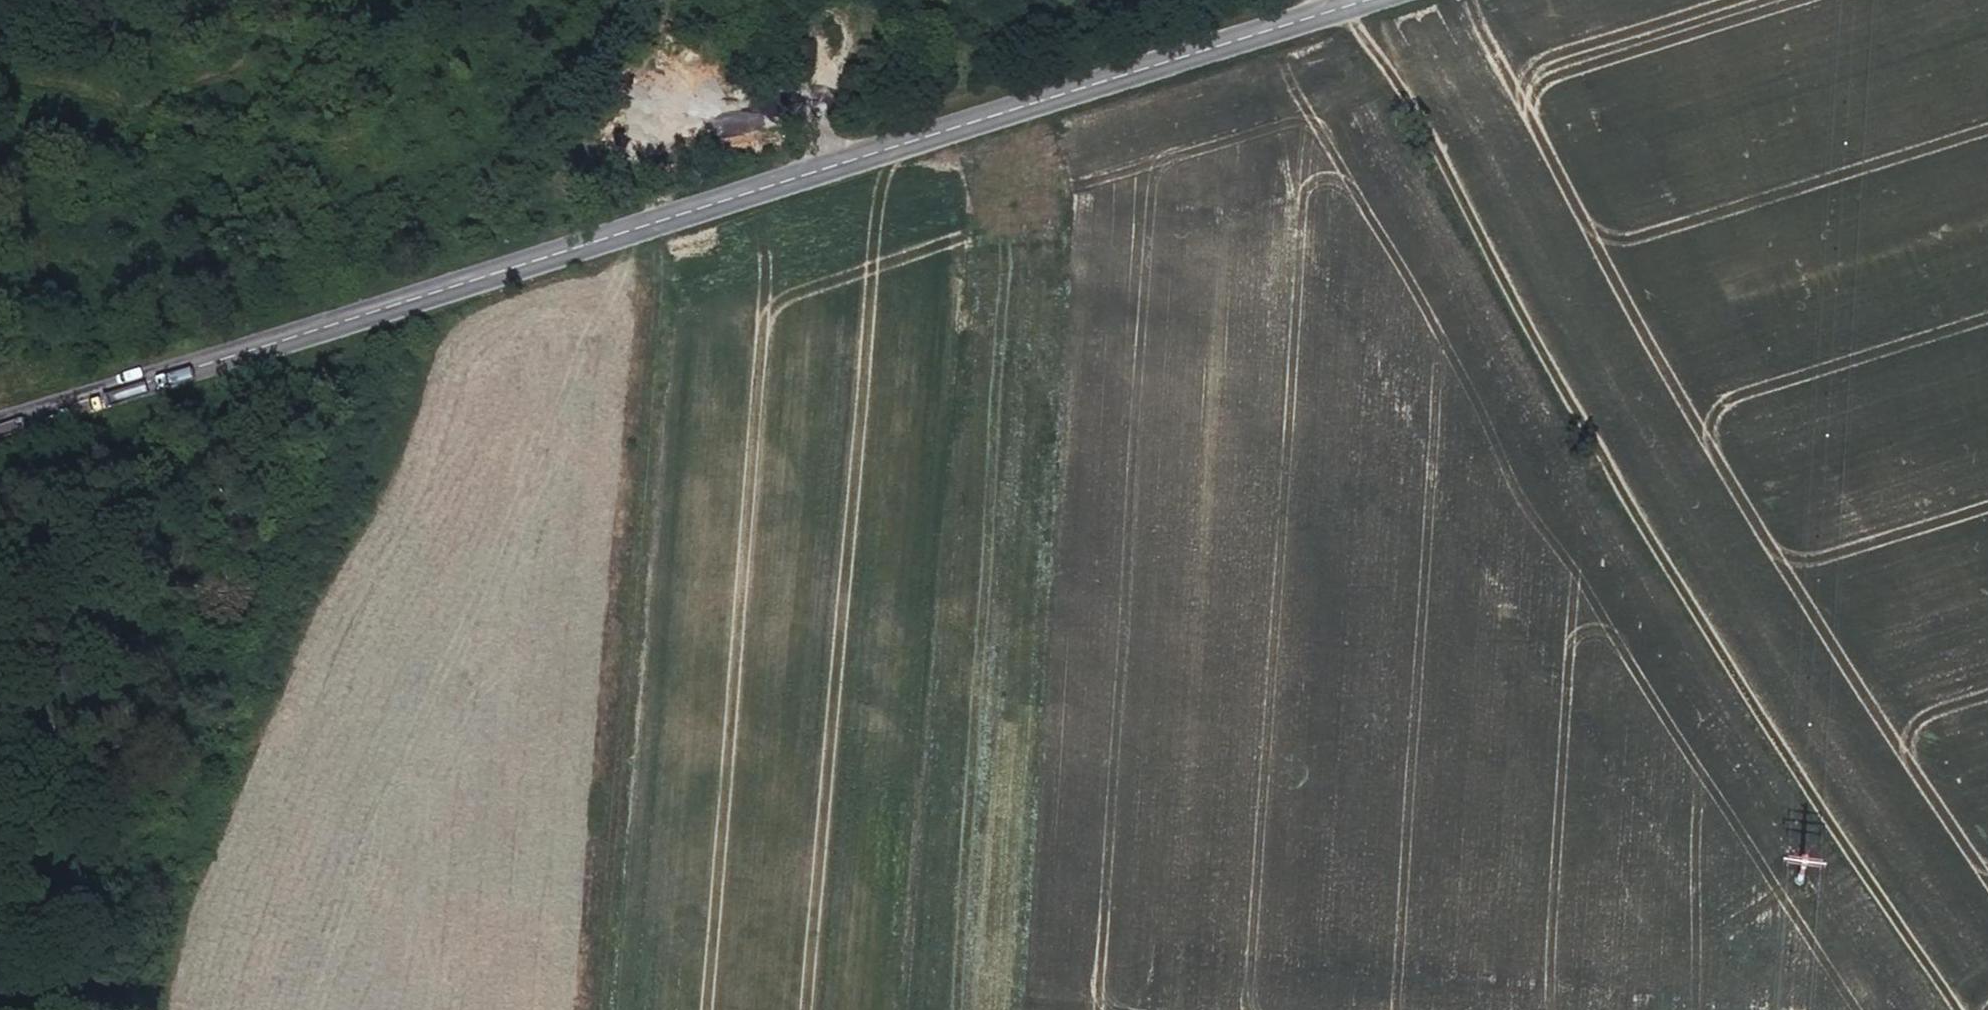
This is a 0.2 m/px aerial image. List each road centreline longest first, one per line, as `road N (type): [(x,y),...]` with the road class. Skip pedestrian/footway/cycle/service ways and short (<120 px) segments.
road 1 (tertiary): [(1365,0),(0,425)]
road 2 (track): [(1968,1009),(1899,927),(1715,633),(1360,0)]

